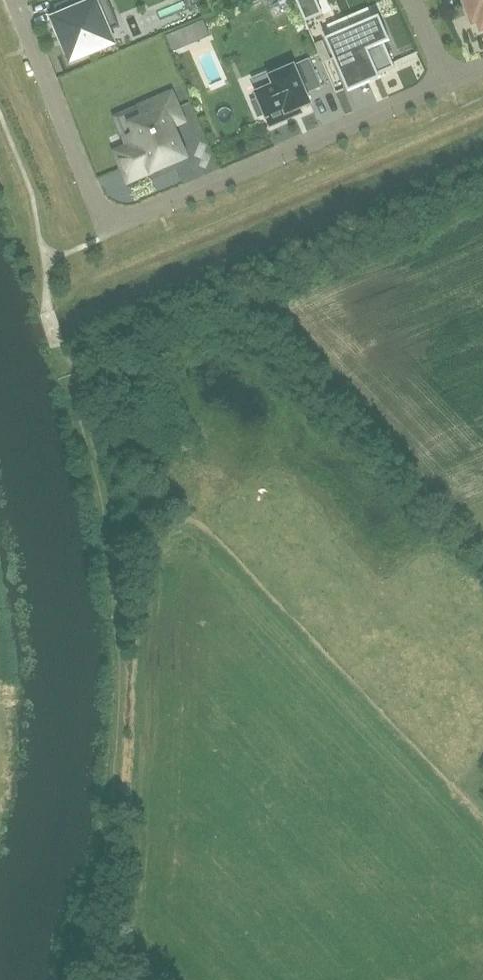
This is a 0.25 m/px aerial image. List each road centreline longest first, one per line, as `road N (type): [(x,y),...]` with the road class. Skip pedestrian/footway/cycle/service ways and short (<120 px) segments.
road 1 (residential): [(17,0),(101,213),(125,225),(450,86)]

